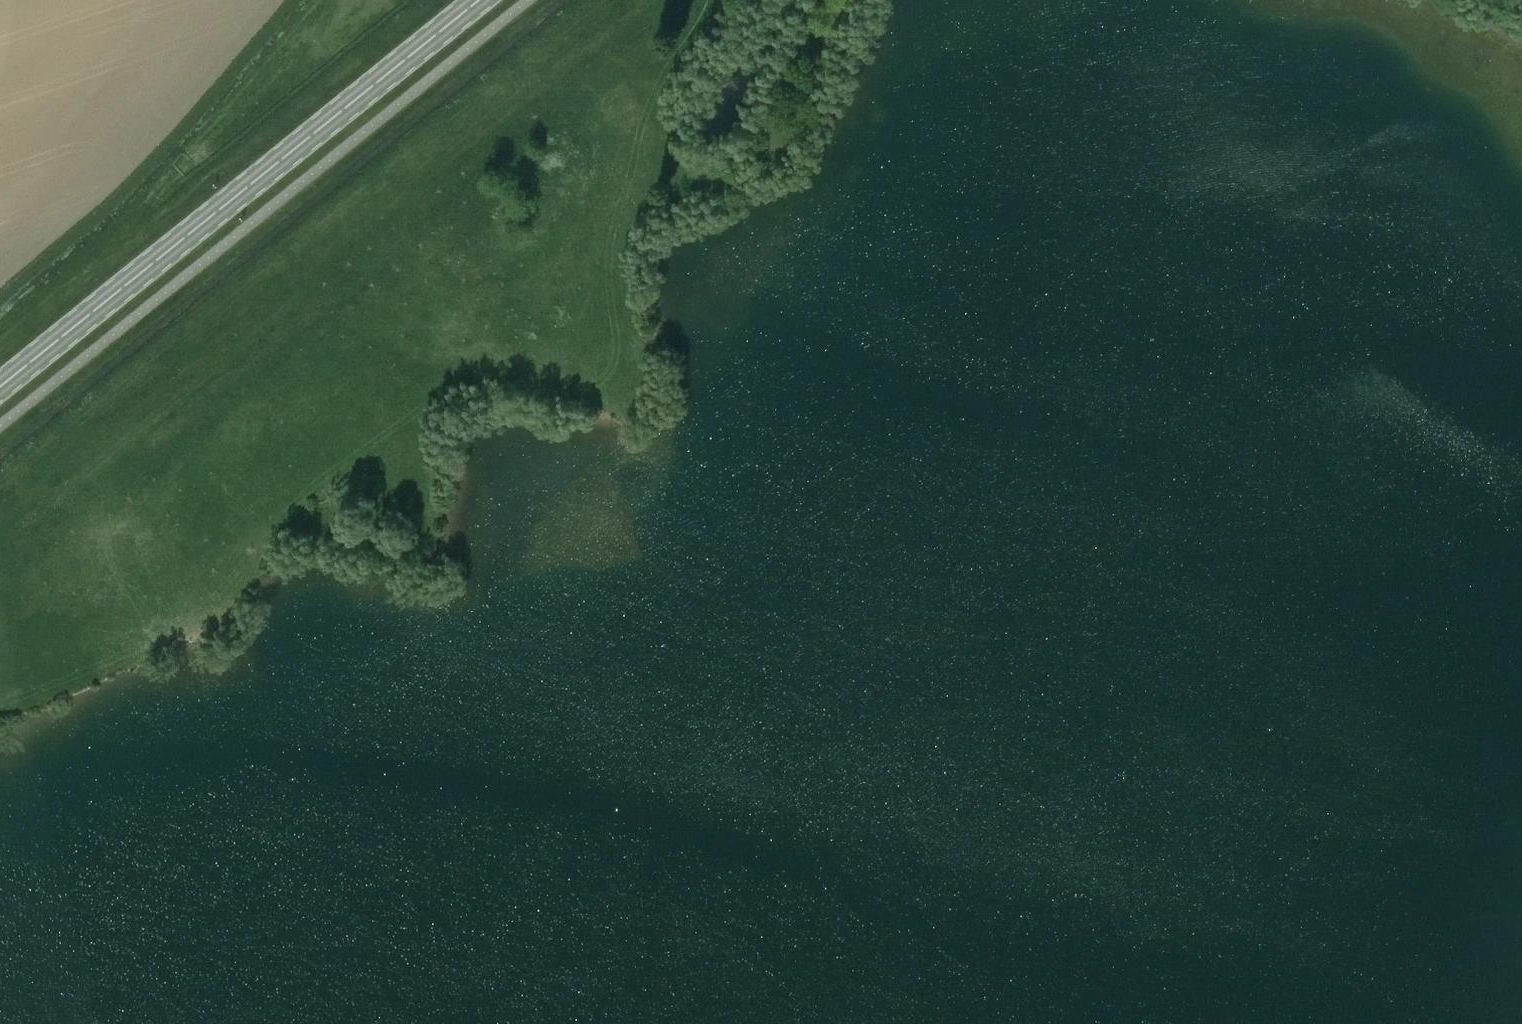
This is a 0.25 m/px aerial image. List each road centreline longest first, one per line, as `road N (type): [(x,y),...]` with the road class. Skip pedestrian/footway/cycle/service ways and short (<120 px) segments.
road 1 (secondary): [(0,388),(476,0)]

